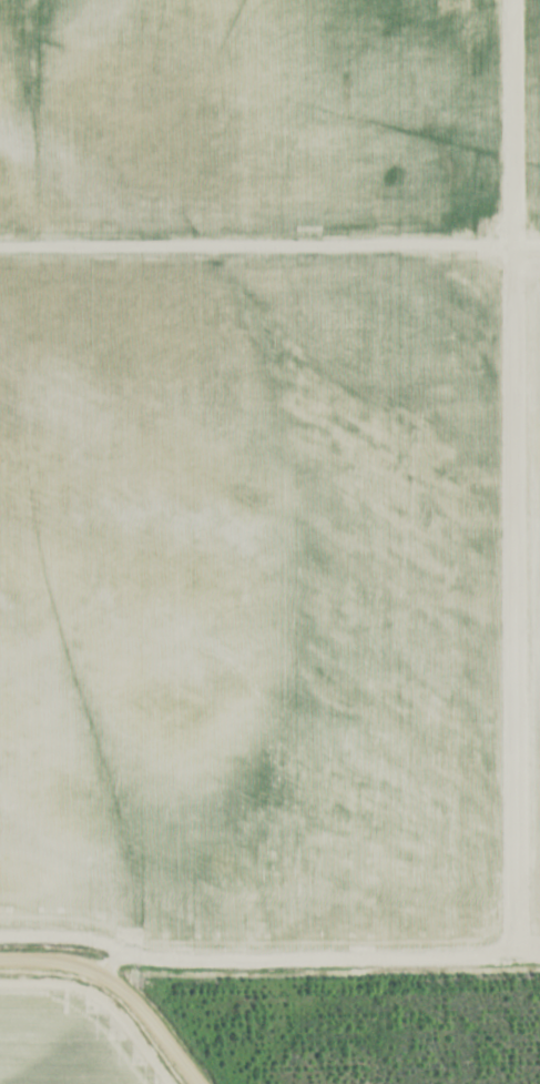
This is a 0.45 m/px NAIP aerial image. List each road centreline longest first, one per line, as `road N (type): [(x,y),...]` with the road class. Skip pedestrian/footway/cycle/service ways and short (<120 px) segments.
road 1 (residential): [(195,1083),(123,991),(91,970),(0,962)]

